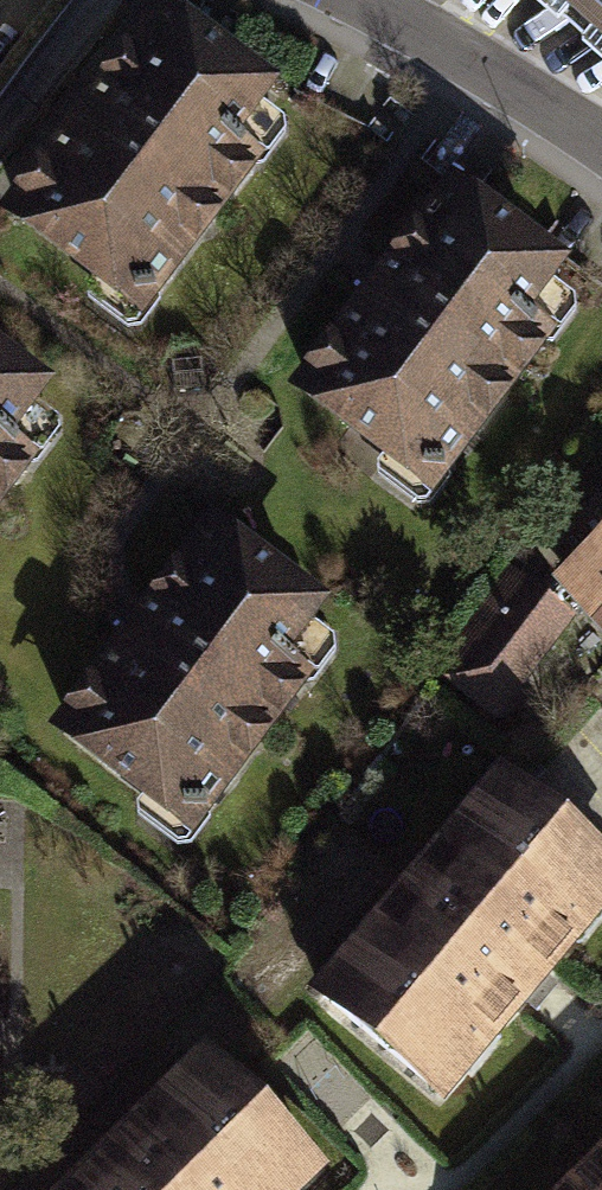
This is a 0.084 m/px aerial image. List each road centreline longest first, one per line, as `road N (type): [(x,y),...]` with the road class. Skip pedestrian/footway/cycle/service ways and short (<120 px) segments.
road 1 (residential): [(374,0),(539,94),(601,141)]

